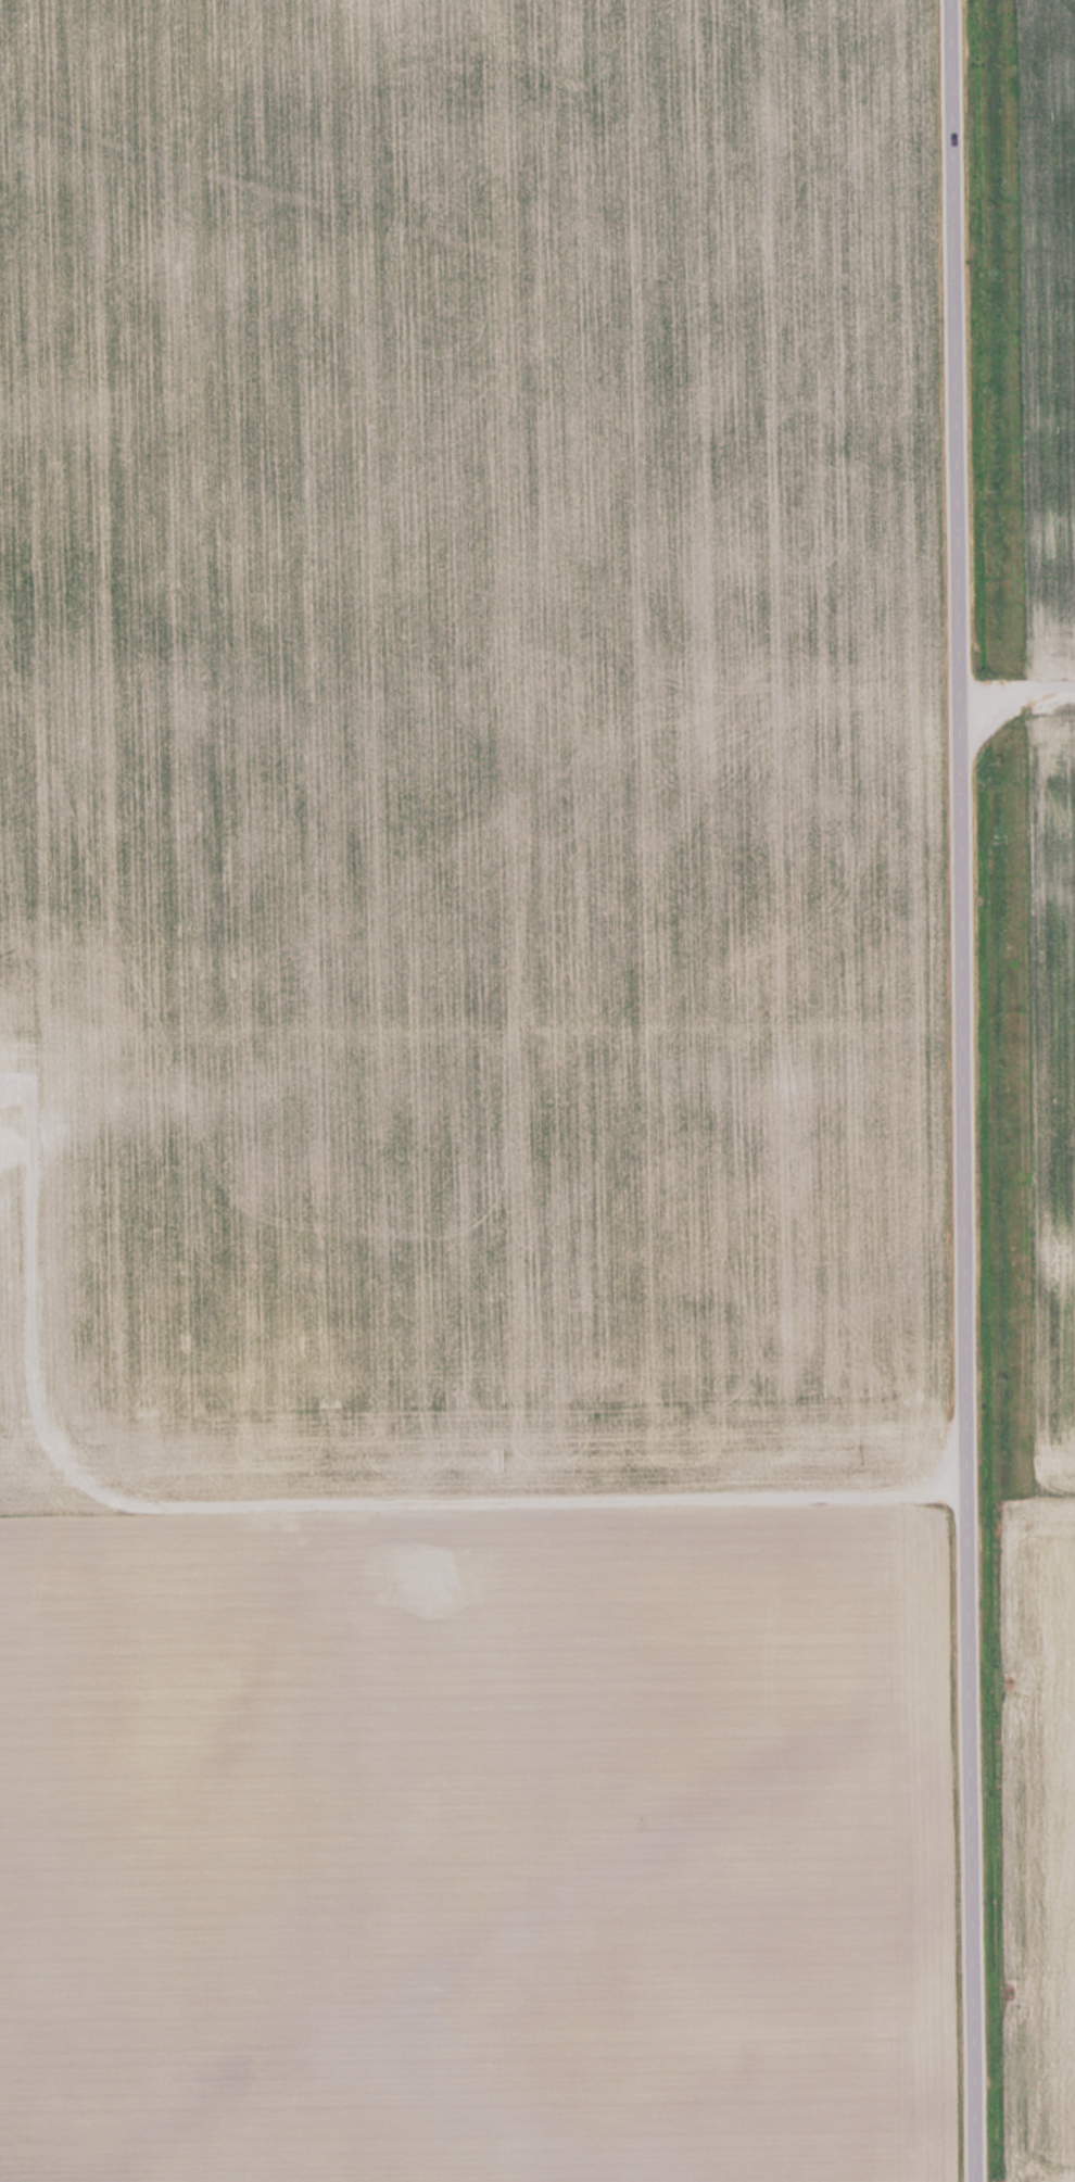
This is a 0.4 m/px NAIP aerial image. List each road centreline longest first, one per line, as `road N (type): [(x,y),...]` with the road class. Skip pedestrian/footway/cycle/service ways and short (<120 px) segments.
road 1 (residential): [(981,2181),(960,0)]

